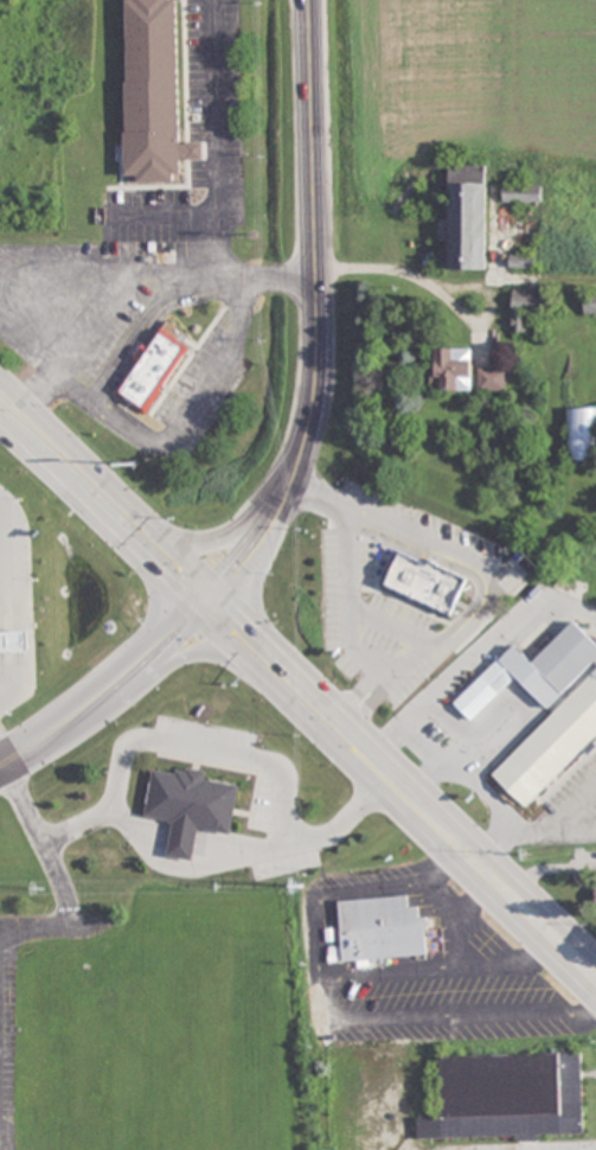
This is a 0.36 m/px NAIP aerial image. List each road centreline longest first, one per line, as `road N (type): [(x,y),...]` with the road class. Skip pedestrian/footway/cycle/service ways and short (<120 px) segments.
road 1 (primary): [(595,957),(217,589)]
road 2 (primary): [(246,663),(595,1001)]
road 3 (tertiary): [(294,467),(316,365),(309,0)]
road 4 (primary): [(0,427),(193,609)]
road 5 (primary): [(47,734),(118,701),(187,654),(246,663)]
road 6 (primary): [(159,534),(0,381)]
road 7 (secondary): [(47,734),(193,609)]
road 8 (primary): [(294,467),(217,536),(181,542),(159,534)]
road 9 (tertiary): [(217,589),(268,534),(294,467)]

